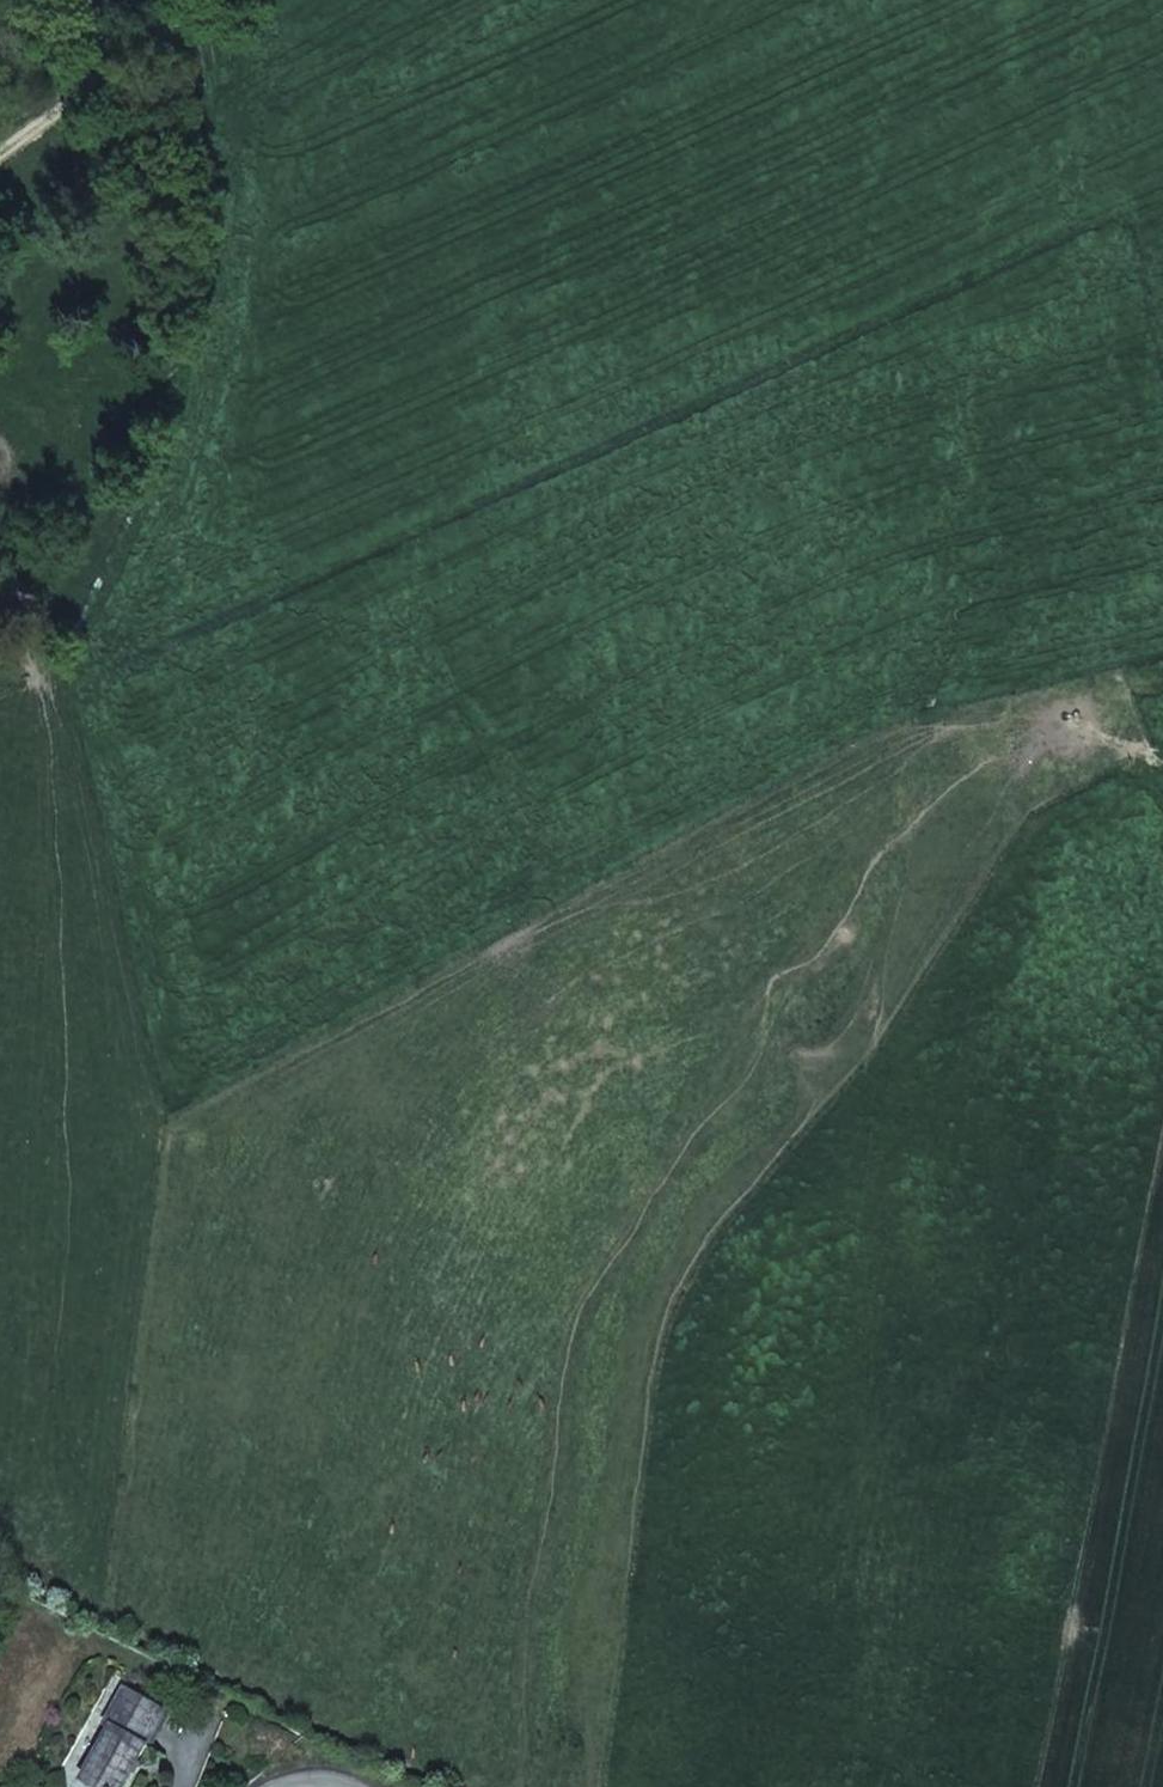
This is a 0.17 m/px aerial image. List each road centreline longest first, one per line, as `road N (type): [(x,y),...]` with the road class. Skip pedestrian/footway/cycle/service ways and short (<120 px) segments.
road 1 (track): [(0,155),(198,0)]

